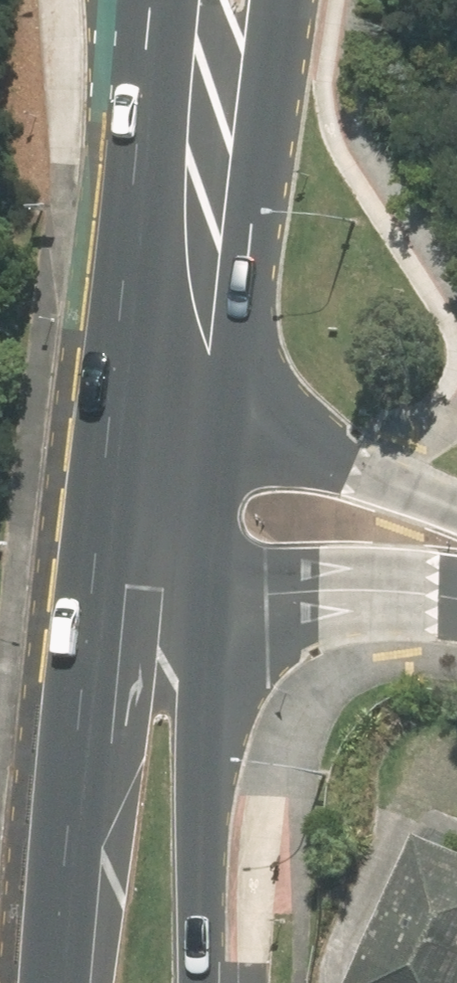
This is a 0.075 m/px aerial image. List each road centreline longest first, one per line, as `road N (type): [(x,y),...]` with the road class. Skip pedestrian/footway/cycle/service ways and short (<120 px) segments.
road 1 (primary): [(288,0),(237,427)]
road 2 (primary): [(53,982),(93,563)]
road 3 (primary): [(109,402),(159,0)]
road 4 (primary): [(219,578),(202,754),(199,982)]
road 5 (tertiary): [(237,427),(402,480),(456,516)]
road 6 (tertiary): [(456,585),(325,587),(219,578)]
road 7 (primary): [(93,563),(109,402)]
road 8 (primary): [(237,427),(219,578)]
road 9 (tertiary): [(109,402),(237,427)]
road 10 (tertiary): [(219,578),(93,563)]

